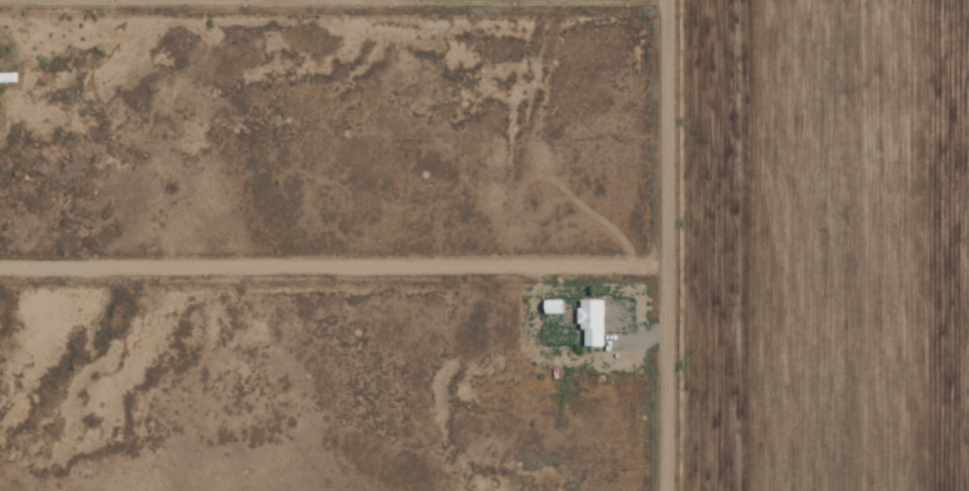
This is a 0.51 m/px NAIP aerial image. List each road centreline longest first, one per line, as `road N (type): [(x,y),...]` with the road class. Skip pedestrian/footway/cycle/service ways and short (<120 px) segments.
road 1 (residential): [(0,255),(644,247)]
road 2 (residential): [(644,490),(644,0)]

